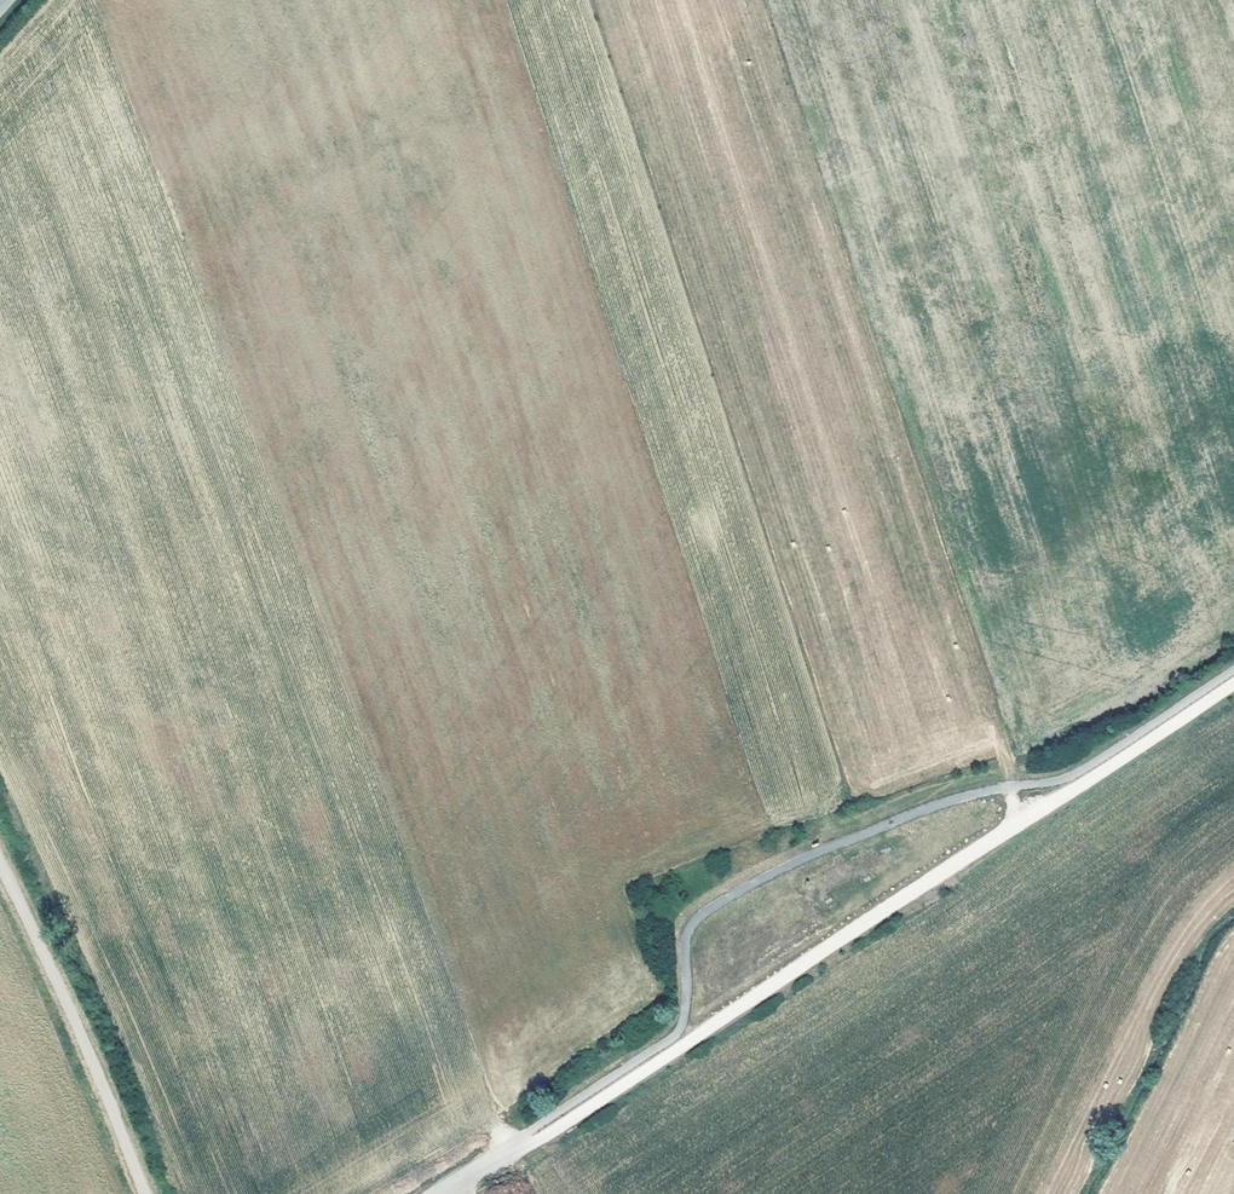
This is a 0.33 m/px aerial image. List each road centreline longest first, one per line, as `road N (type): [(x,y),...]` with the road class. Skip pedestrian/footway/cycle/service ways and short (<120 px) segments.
road 1 (unclassified): [(146,1193),(0,865)]

